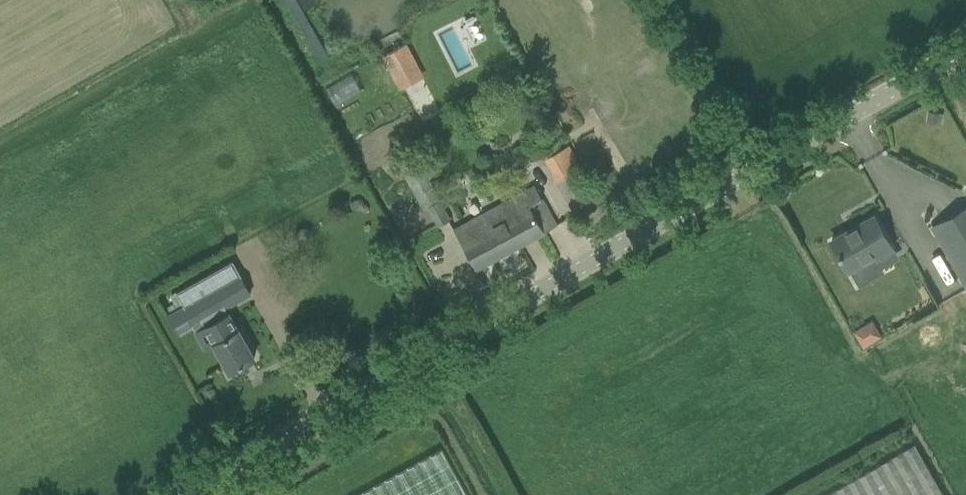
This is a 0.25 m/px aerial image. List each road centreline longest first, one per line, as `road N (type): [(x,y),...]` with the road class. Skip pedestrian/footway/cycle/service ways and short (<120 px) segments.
road 1 (tertiary): [(171,494),(965,43)]

